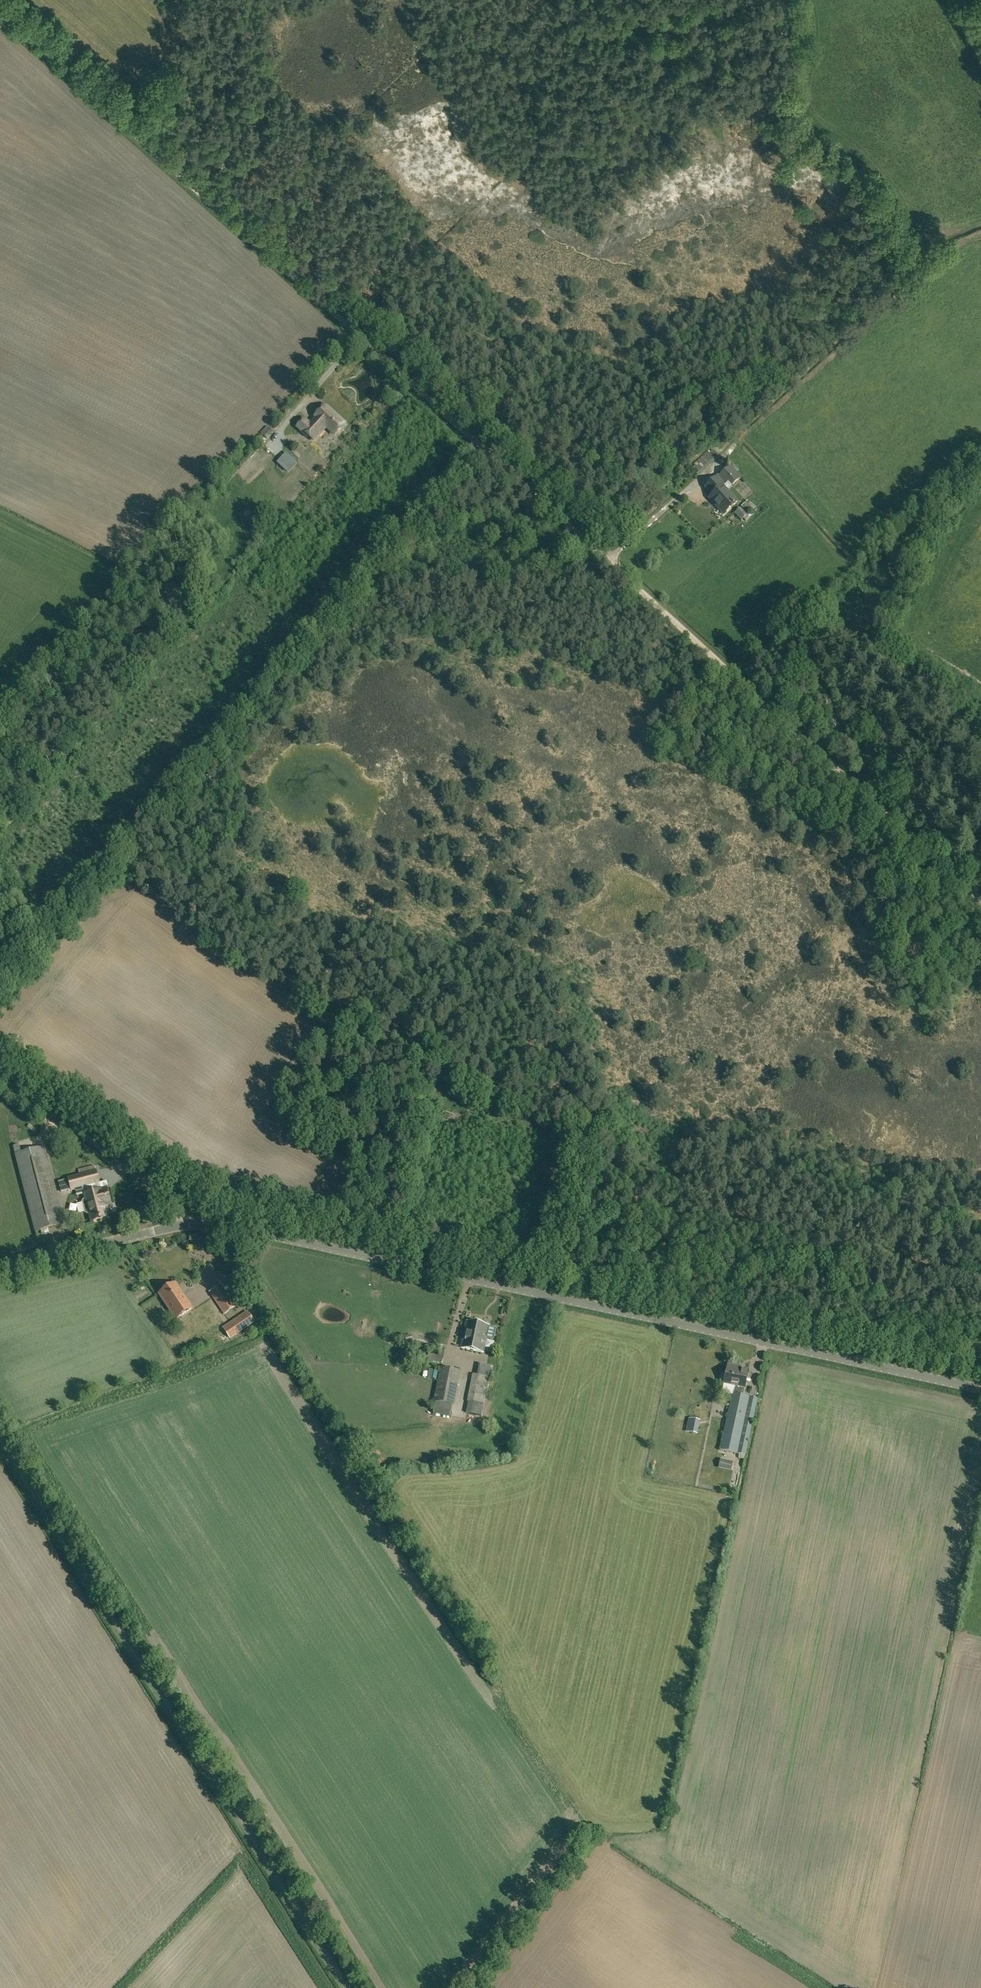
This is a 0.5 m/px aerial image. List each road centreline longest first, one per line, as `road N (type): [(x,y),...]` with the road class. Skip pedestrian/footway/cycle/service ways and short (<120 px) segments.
road 1 (tertiary): [(980,1389),(225,1225),(188,1225)]
road 2 (track): [(0,11),(593,547)]
road 3 (unclassified): [(347,1987),(0,1439)]
road 4 (track): [(593,547),(980,897)]
road 5 (tertiary): [(188,1225),(0,1271)]
road 6 (track): [(124,1165),(0,1079)]

